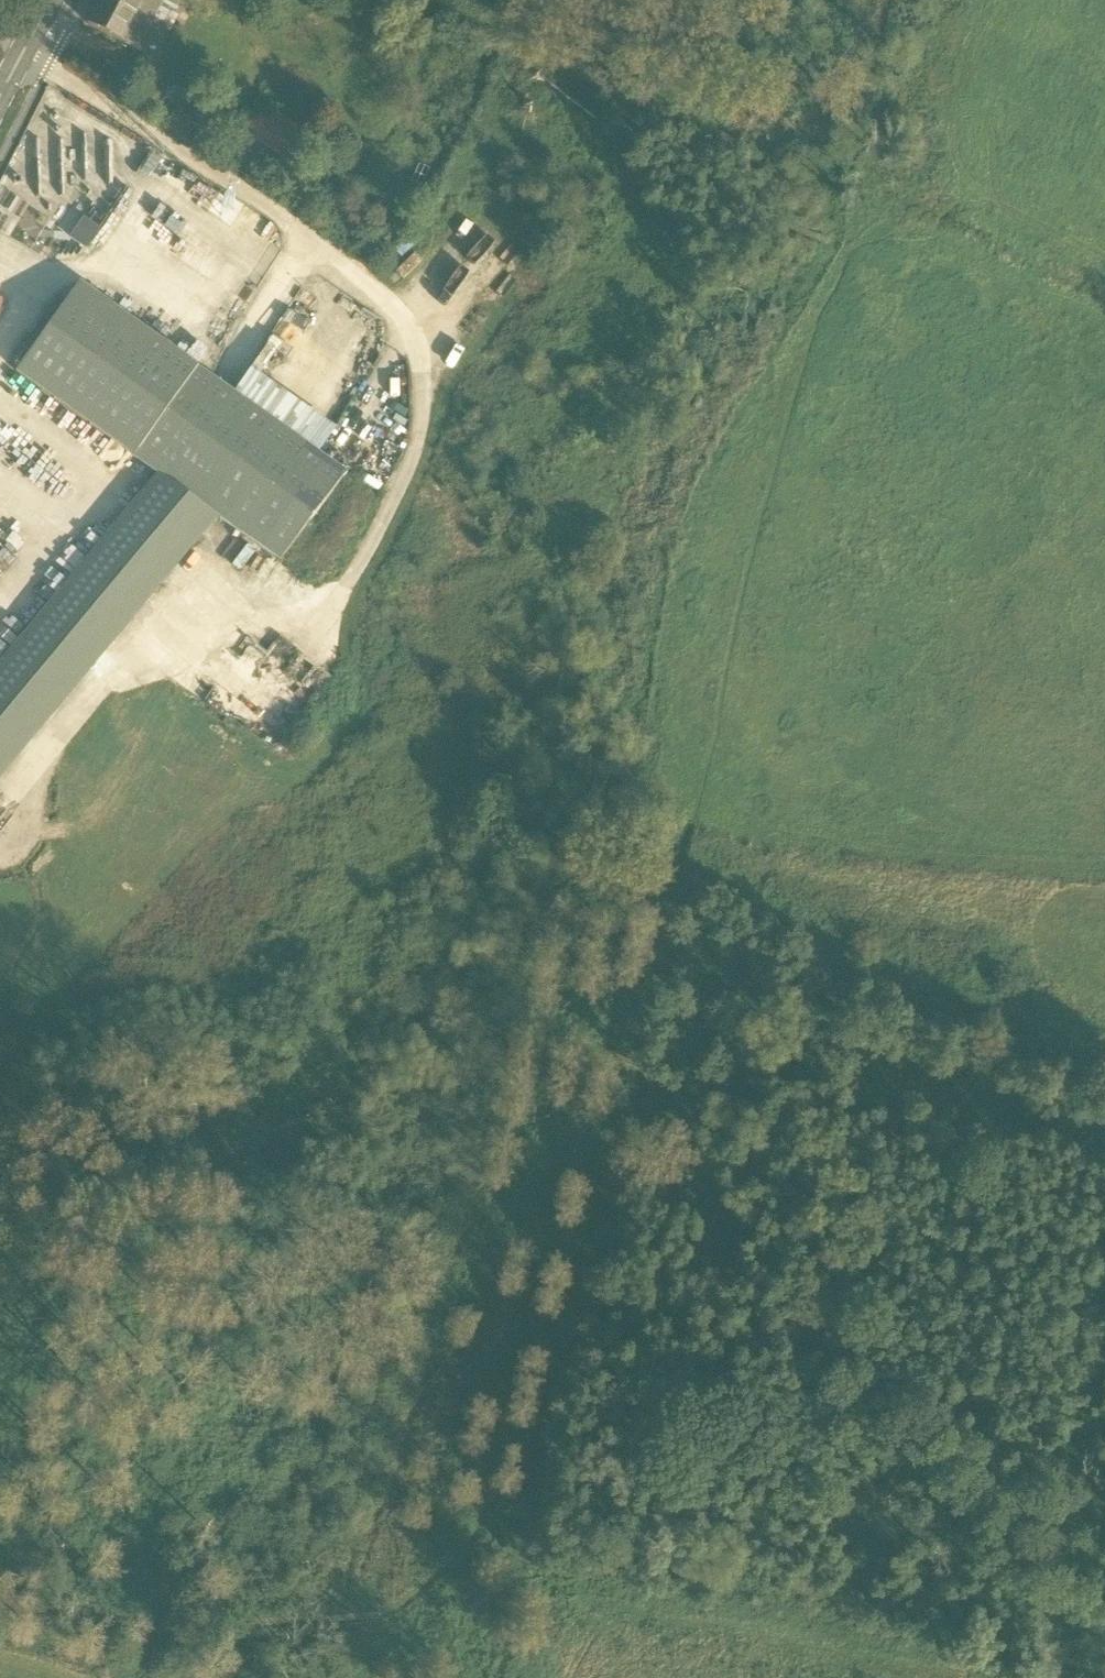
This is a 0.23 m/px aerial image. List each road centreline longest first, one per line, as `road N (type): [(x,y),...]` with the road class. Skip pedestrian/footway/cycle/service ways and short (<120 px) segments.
road 1 (secondary): [(0,120),(63,0)]

